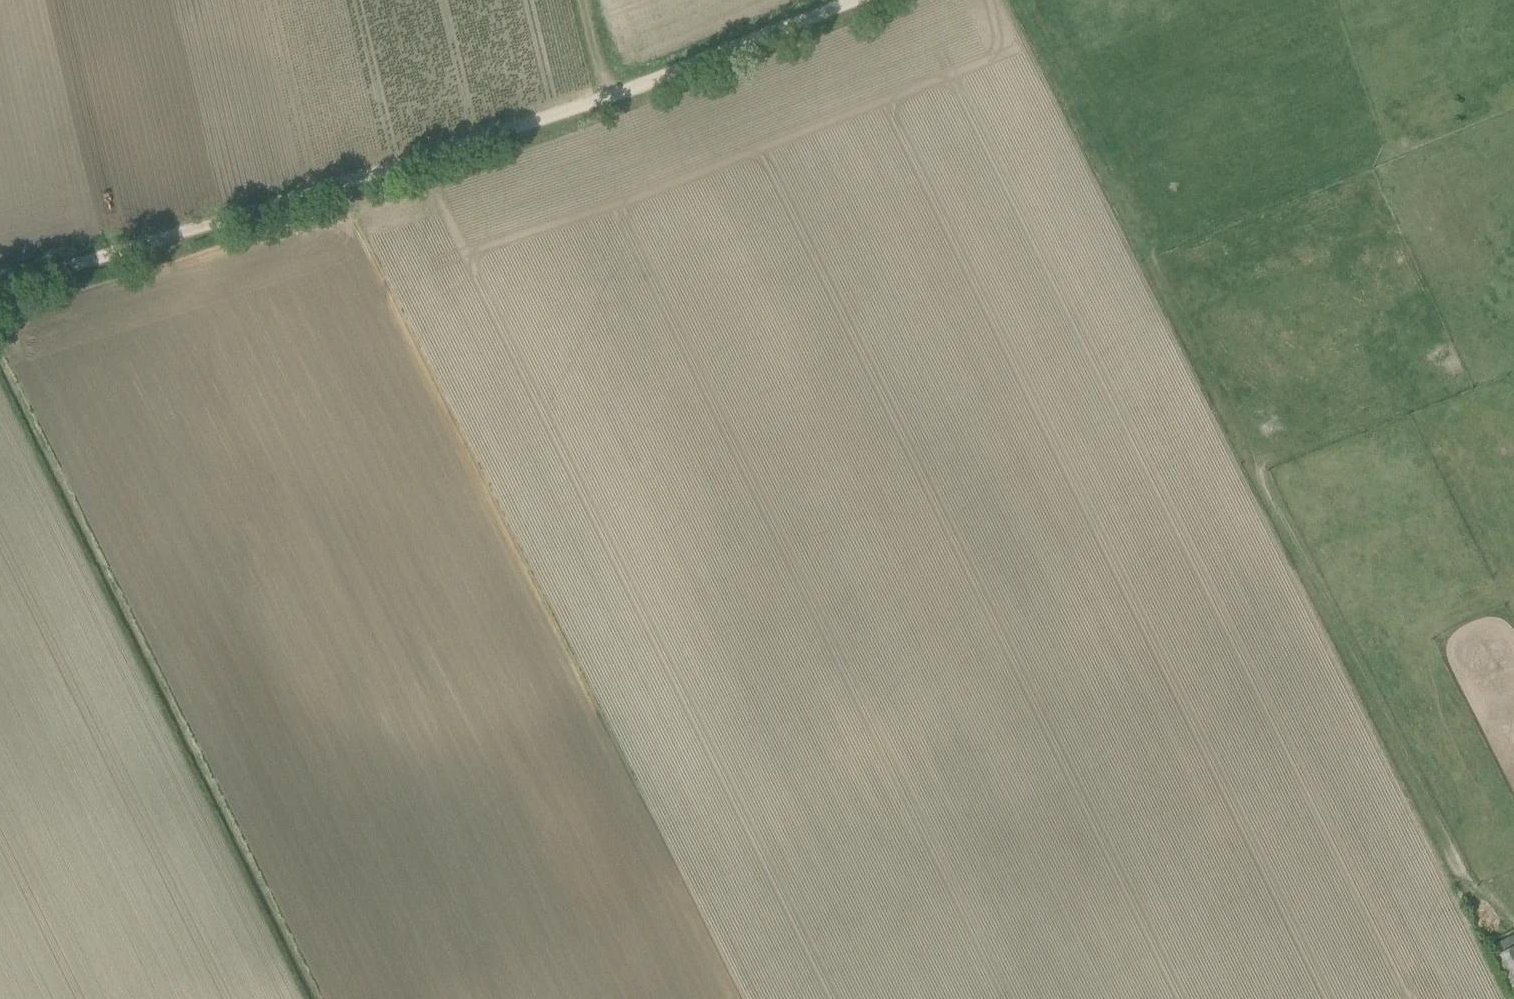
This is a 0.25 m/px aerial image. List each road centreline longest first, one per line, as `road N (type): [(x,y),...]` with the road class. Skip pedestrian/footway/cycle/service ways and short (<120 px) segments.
road 1 (track): [(0,290),(619,97),(866,0)]

